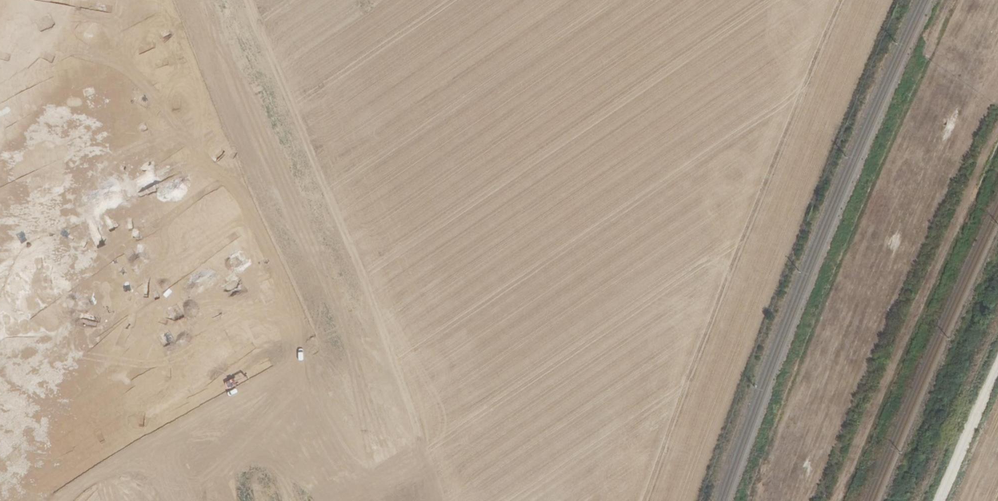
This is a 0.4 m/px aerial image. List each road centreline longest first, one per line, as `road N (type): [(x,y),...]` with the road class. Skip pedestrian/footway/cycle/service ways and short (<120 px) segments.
road 1 (track): [(786,500),(880,248),(997,10)]
road 2 (track): [(940,500),(997,371)]

